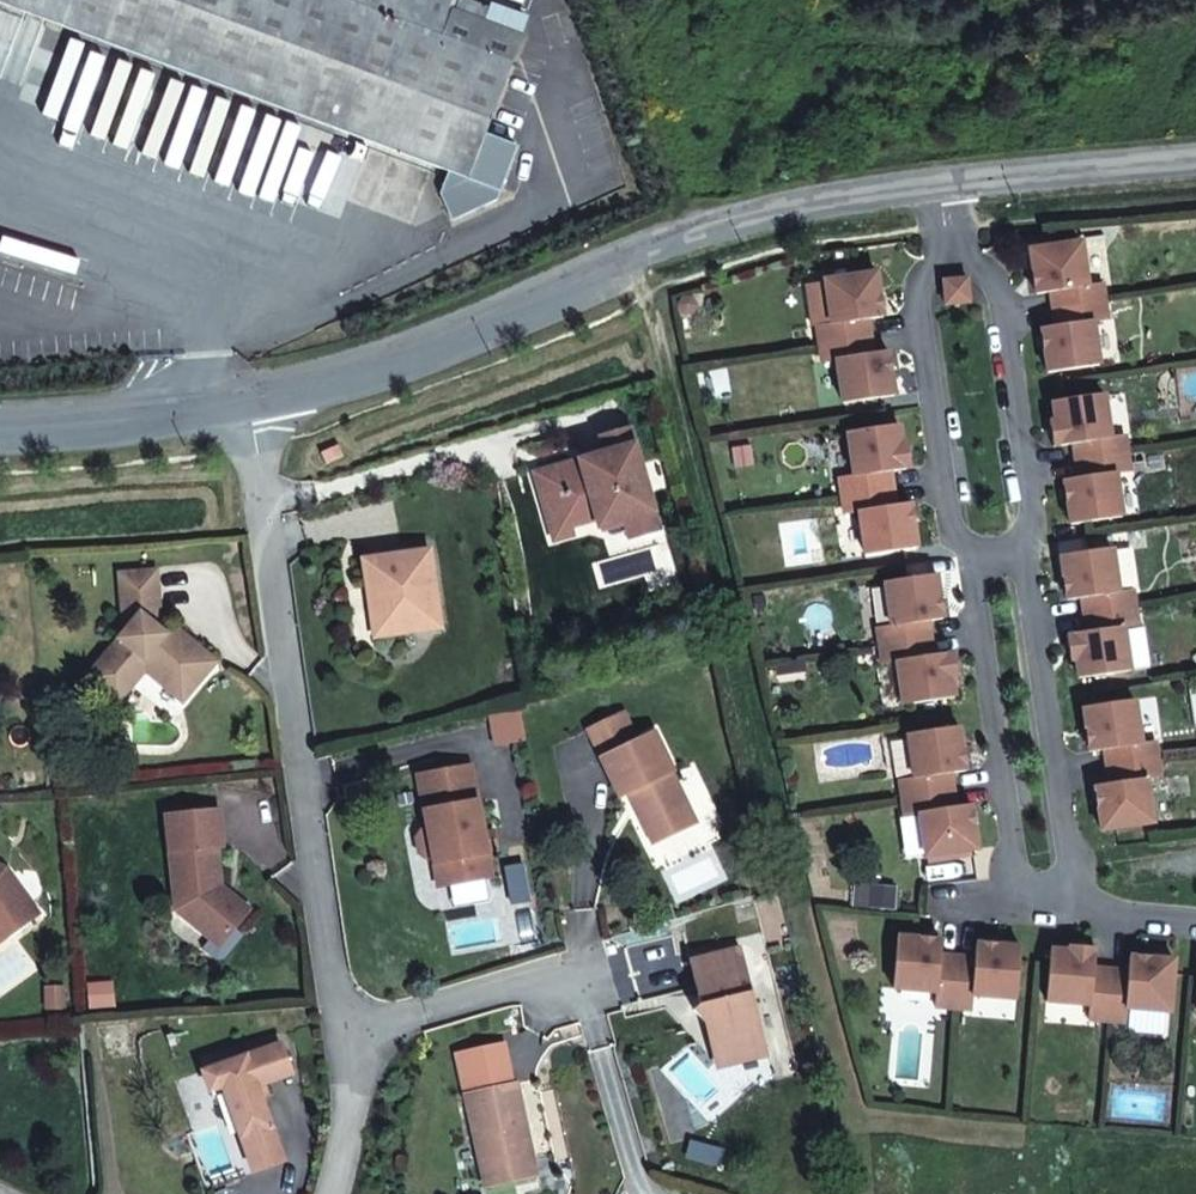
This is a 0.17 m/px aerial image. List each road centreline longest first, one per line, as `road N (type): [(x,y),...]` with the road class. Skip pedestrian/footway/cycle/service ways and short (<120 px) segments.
road 1 (unclassified): [(336,1193),(353,1087),(252,407)]
road 2 (unclassified): [(252,407),(322,394),(712,237),(924,194)]
road 3 (residential): [(969,554),(1018,899),(1073,905)]
road 4 (residential): [(963,190),(971,258),(999,282),(1036,518),(1026,545)]
road 5 (residential): [(924,194),(933,259),(917,293),(953,528),(969,554)]
road 6 (residential): [(1026,545),(1073,905)]
road 7 (unclassified): [(0,429),(86,433),(252,407)]
road 8 (unclassified): [(963,190),(1195,170)]
road 9 (residential): [(1073,905),(1195,920)]

